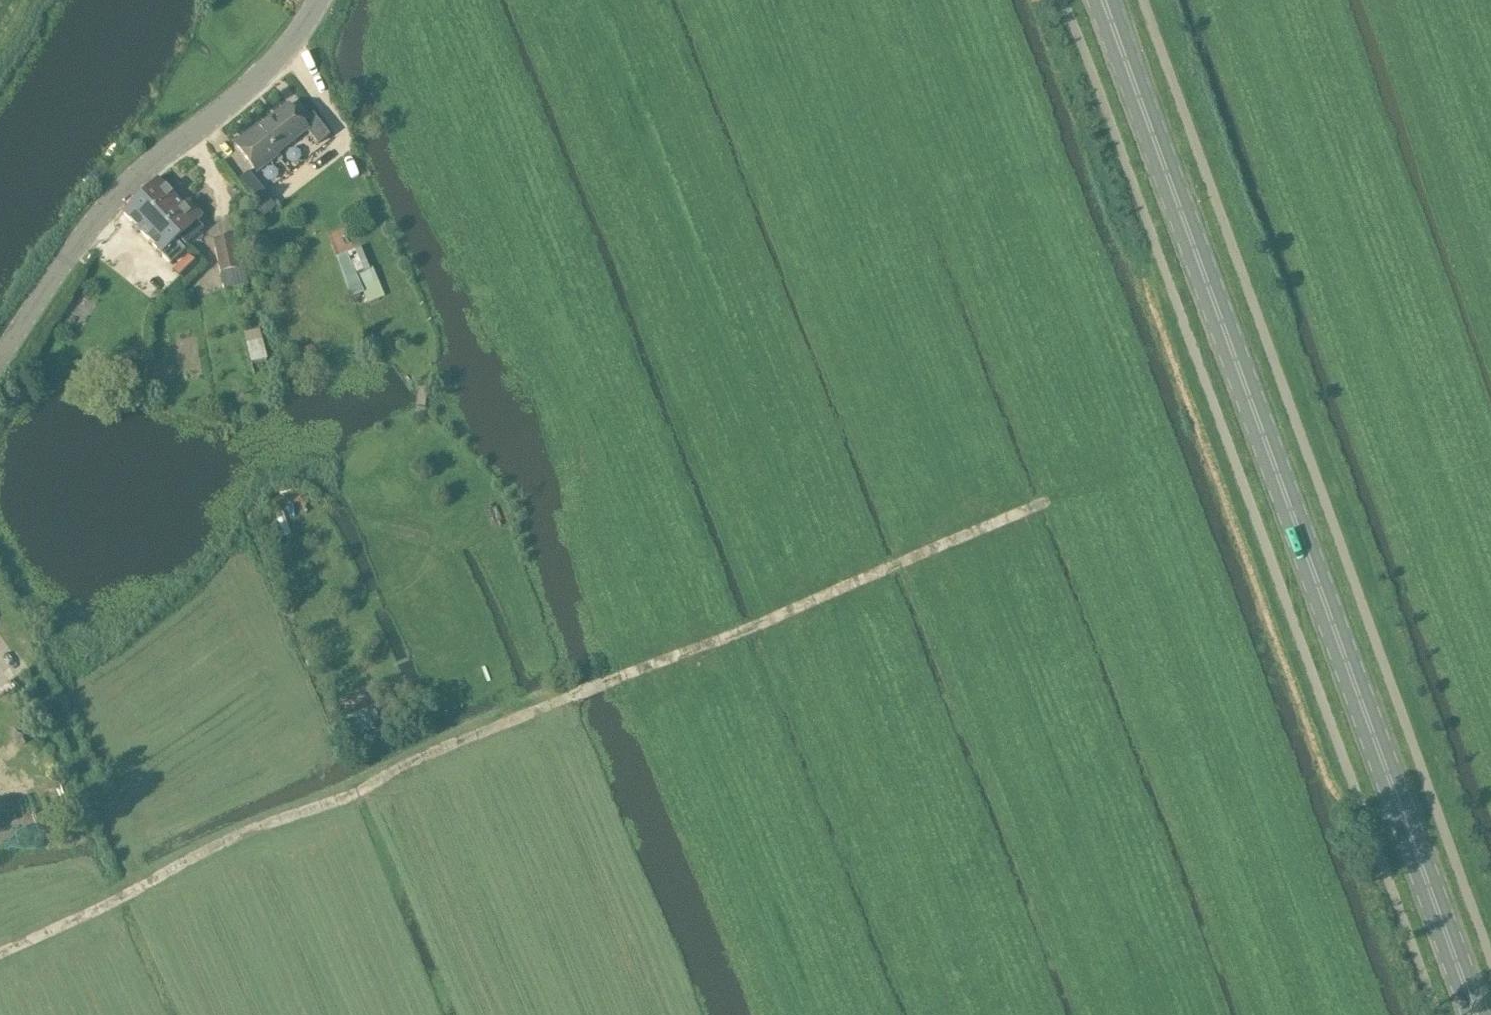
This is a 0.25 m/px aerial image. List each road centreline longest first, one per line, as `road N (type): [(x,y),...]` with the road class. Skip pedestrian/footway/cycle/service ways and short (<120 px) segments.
road 1 (primary): [(1104,0),(1476,1014)]
road 2 (tertiary): [(0,361),(73,245),(121,188),(266,70),(318,0)]

